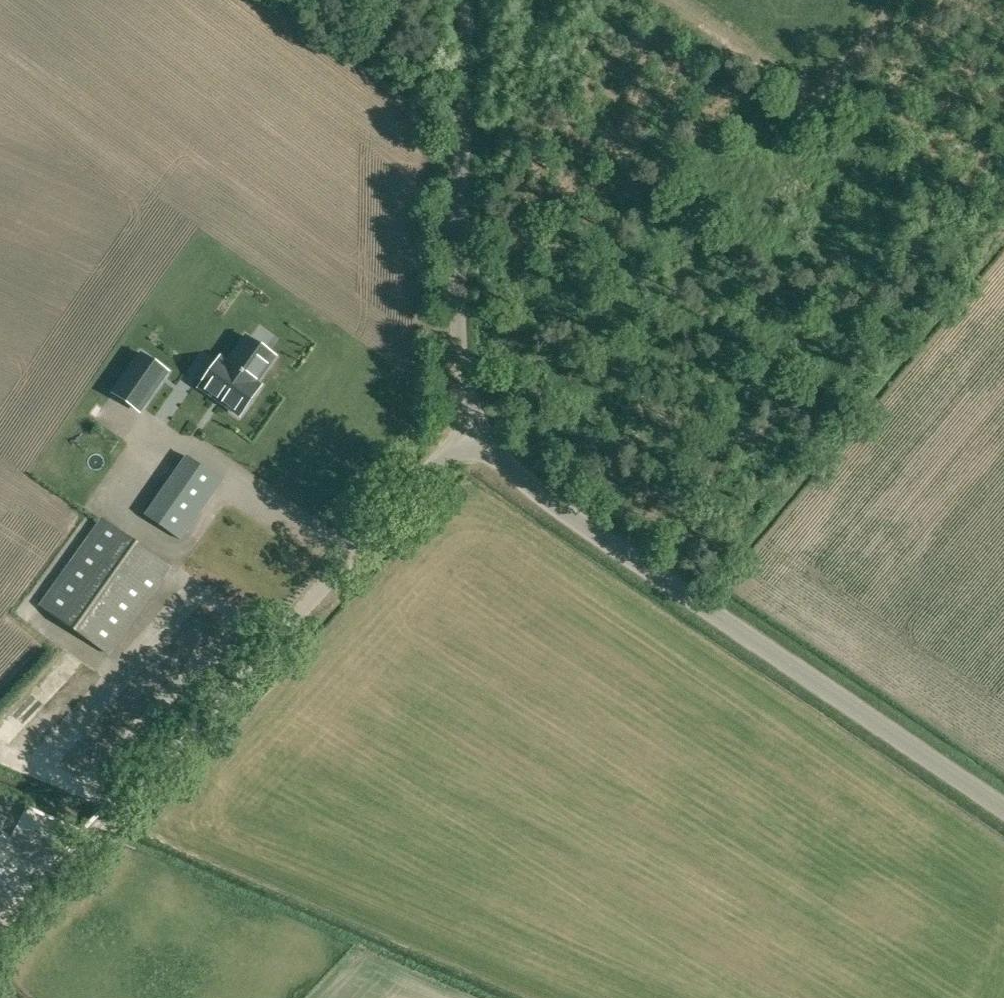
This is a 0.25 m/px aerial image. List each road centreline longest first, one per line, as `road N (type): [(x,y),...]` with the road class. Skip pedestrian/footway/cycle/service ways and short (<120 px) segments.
road 1 (unclassified): [(1003,810),(484,451),(463,398),(457,336),(465,0)]

